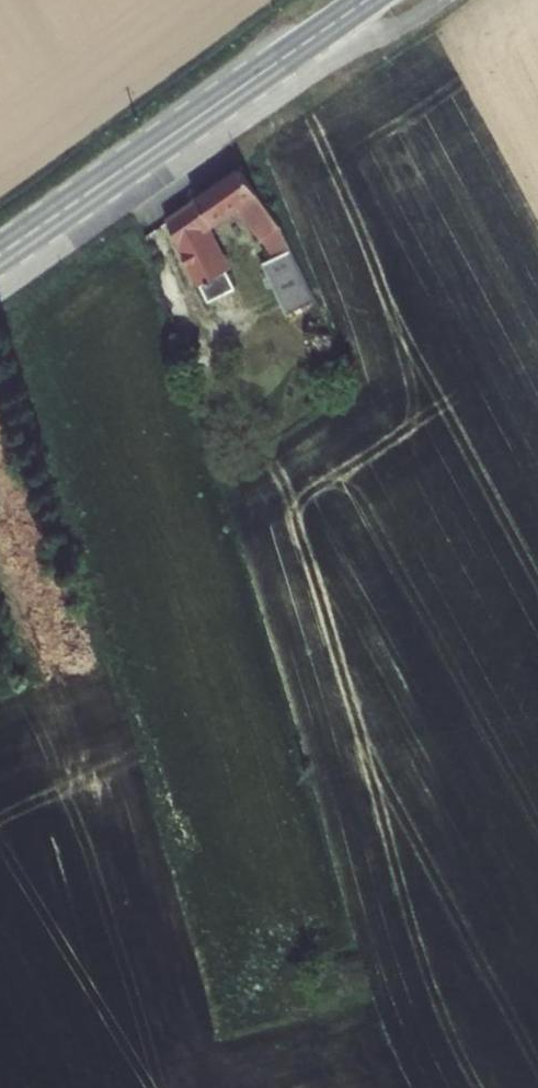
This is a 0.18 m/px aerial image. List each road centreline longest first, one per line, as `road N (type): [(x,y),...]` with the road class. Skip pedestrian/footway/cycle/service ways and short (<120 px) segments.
road 1 (secondary): [(0,255),(367,0)]

